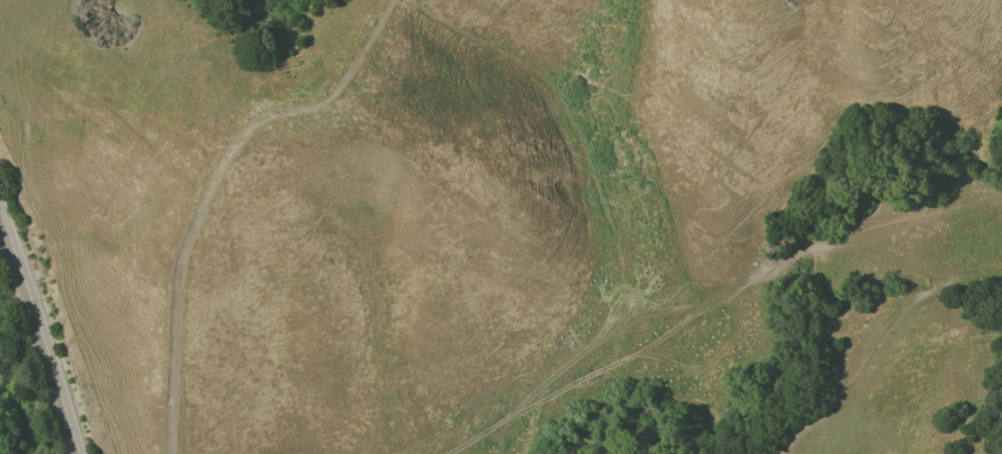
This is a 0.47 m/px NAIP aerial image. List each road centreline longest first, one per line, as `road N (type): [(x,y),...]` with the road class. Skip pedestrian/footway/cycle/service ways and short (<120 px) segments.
road 1 (tertiary): [(71,453),(0,244)]

